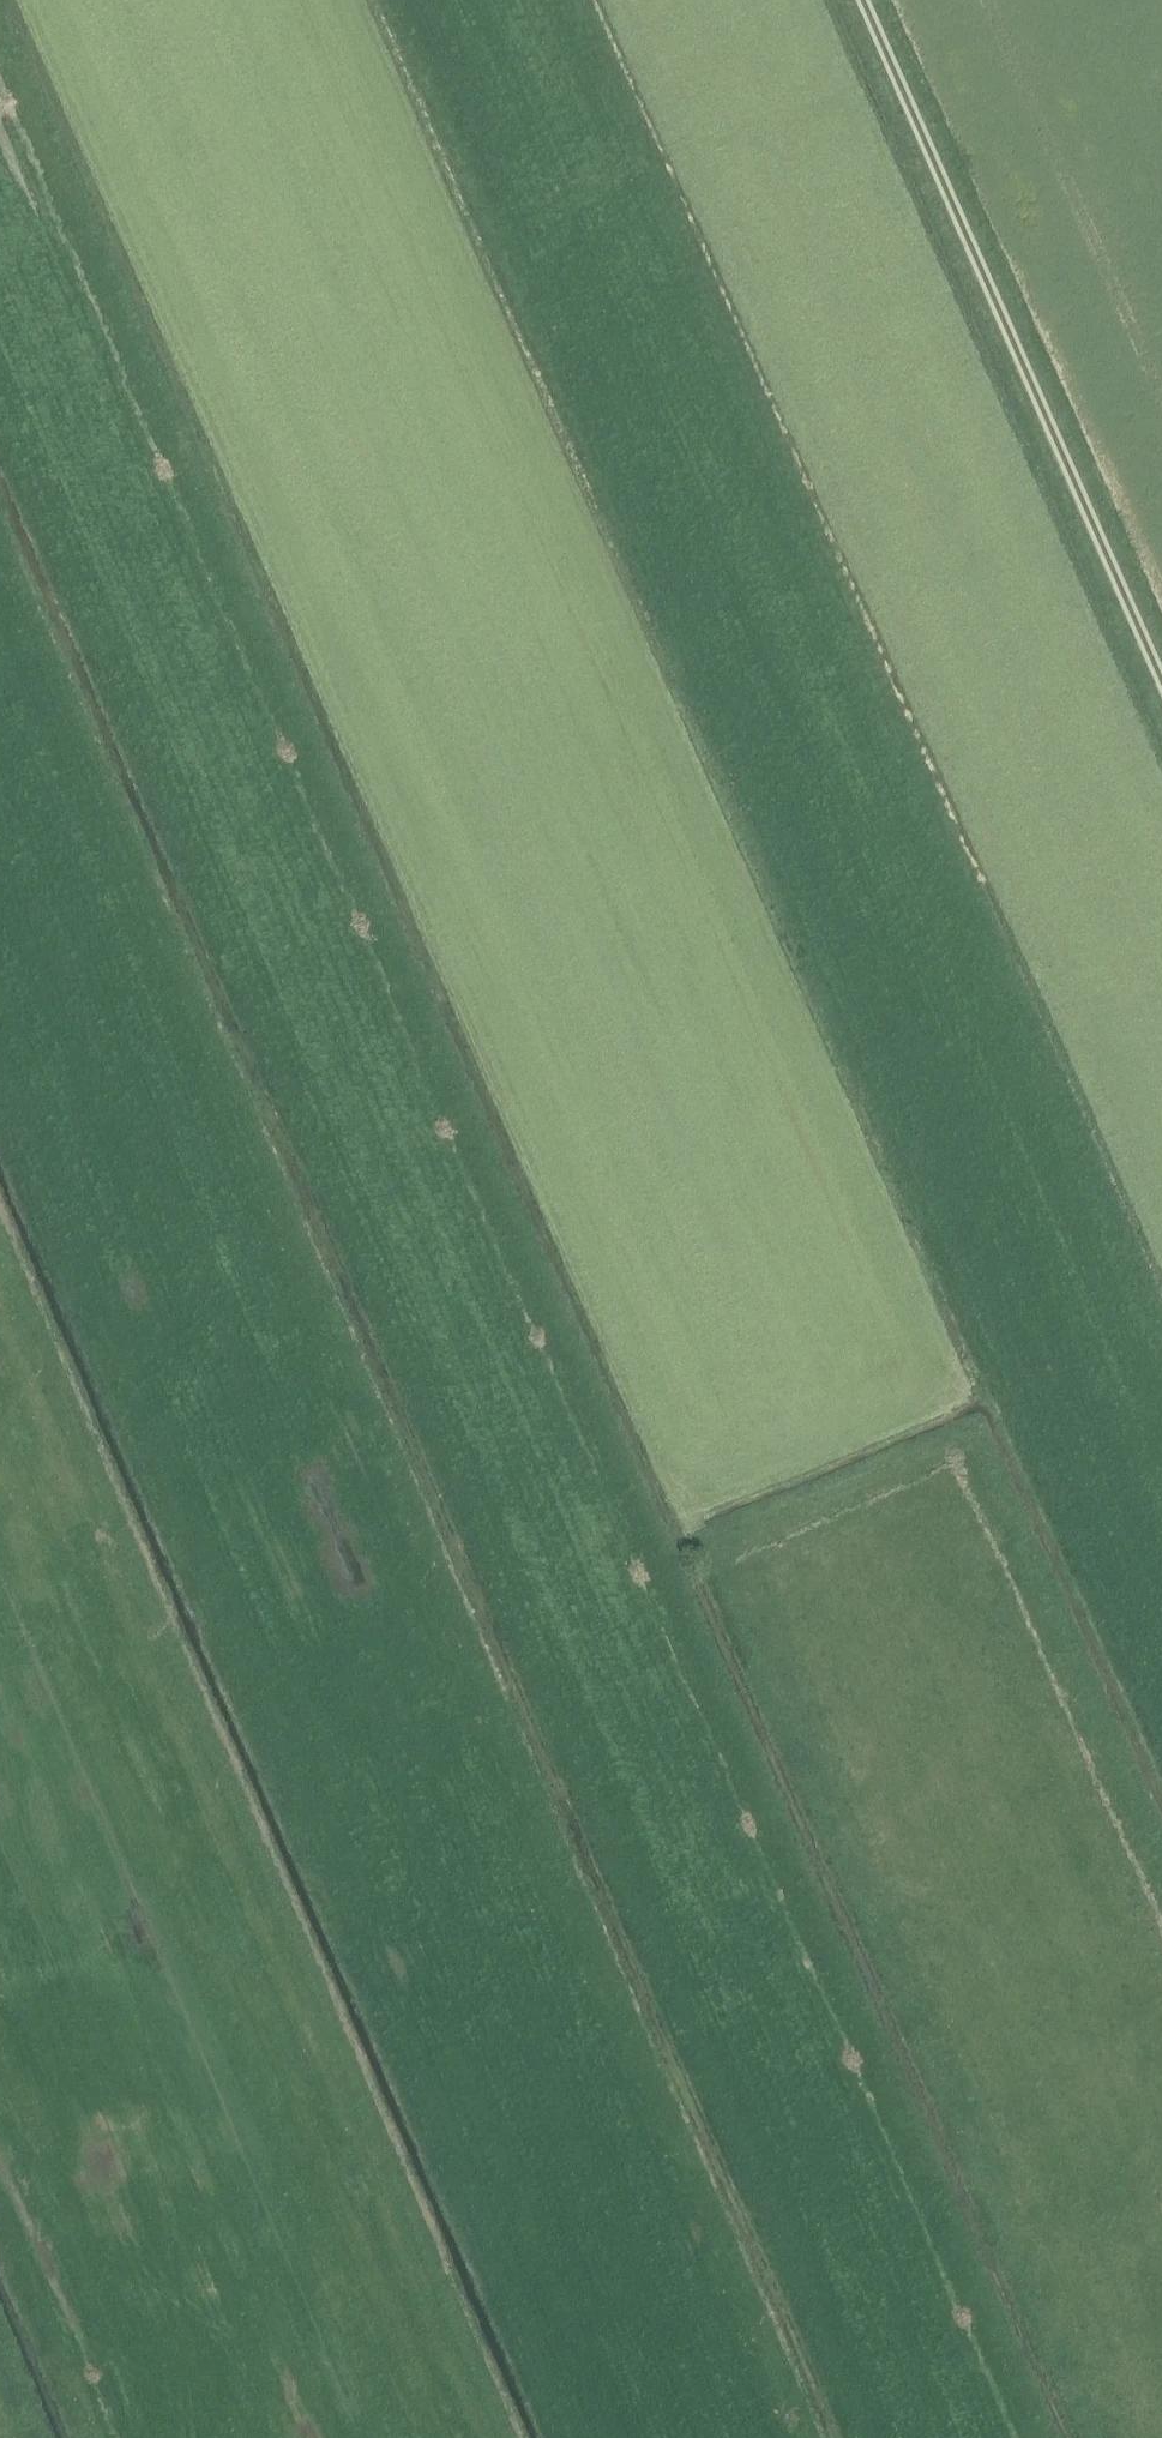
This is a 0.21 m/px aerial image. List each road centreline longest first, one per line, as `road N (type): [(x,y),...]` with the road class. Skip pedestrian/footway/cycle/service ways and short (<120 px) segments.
road 1 (track): [(1161,661),(870,0)]

